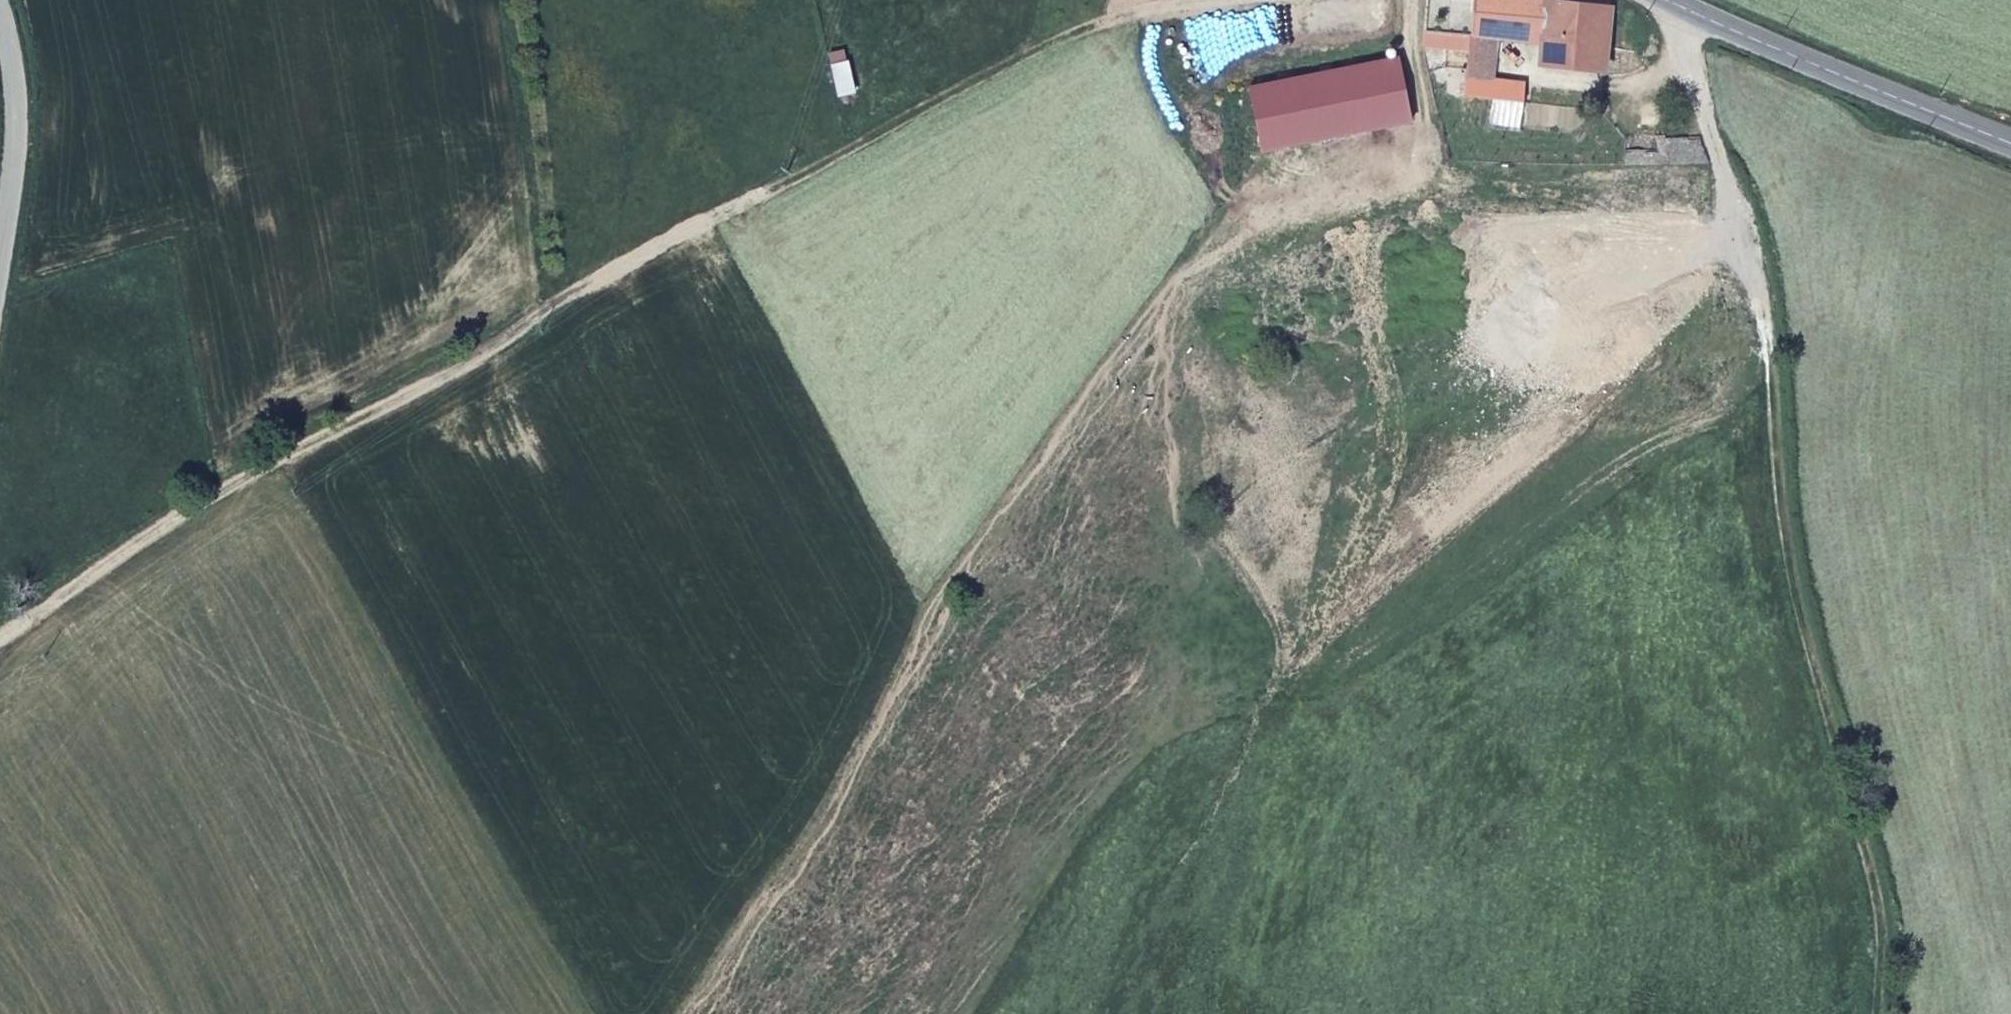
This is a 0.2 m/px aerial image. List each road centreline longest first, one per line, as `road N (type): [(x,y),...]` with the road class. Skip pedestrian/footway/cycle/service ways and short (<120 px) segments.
road 1 (track): [(1854,1013),(1861,919),(1753,599),(1746,335),(1678,111),(1618,0)]
road 2 (secondary): [(1676,0),(2010,142)]
road 3 (unclassified): [(0,288),(18,166),(12,33),(0,5)]

